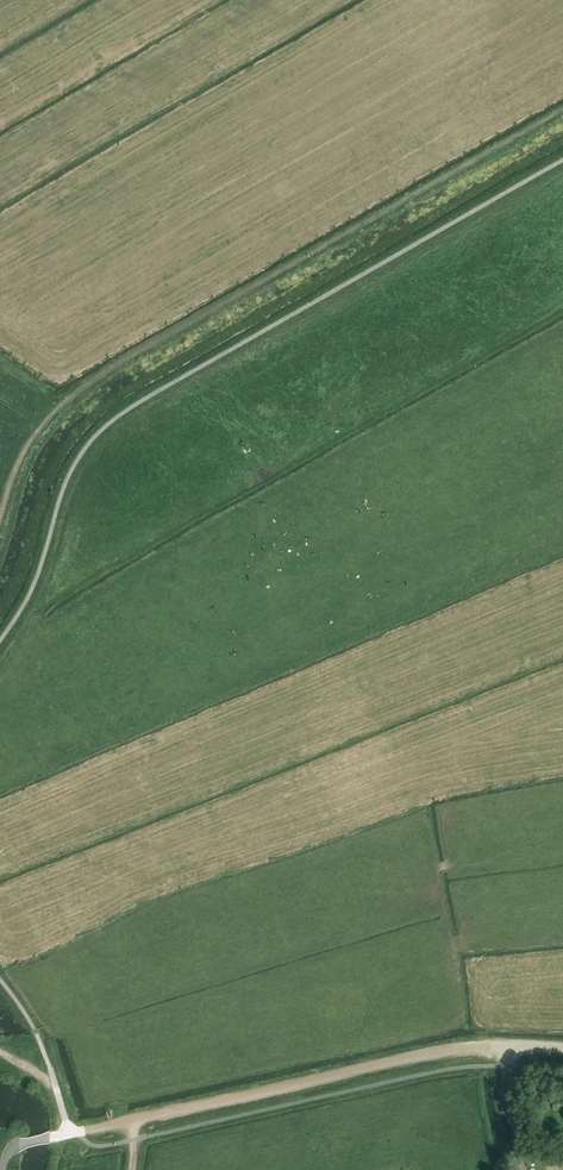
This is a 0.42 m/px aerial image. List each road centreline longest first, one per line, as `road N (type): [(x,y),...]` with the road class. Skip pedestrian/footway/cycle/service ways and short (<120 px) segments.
road 1 (track): [(38,429),(124,362),(562,110)]
road 2 (track): [(492,1045),(134,1120)]
road 3 (track): [(508,1046),(522,1161),(530,1162)]

